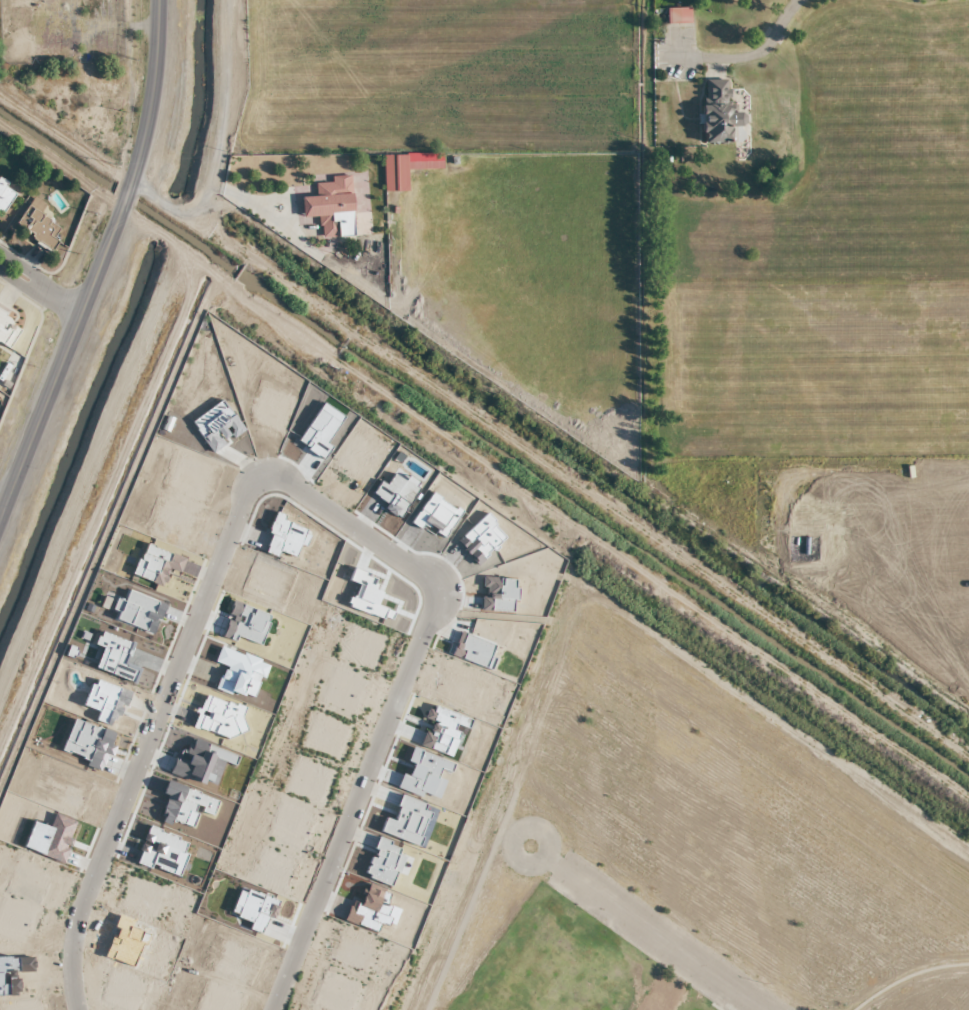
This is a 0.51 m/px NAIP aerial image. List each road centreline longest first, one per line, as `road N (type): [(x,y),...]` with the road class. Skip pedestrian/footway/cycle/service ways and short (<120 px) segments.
road 1 (residential): [(272,1009),(427,603),(413,580),(264,484),(244,491),(230,516),(74,916),(63,964),(67,1009)]
road 2 (tertiary): [(0,514),(136,162),(152,87),(157,0)]
road 3 (residential): [(764,1009),(532,847)]

